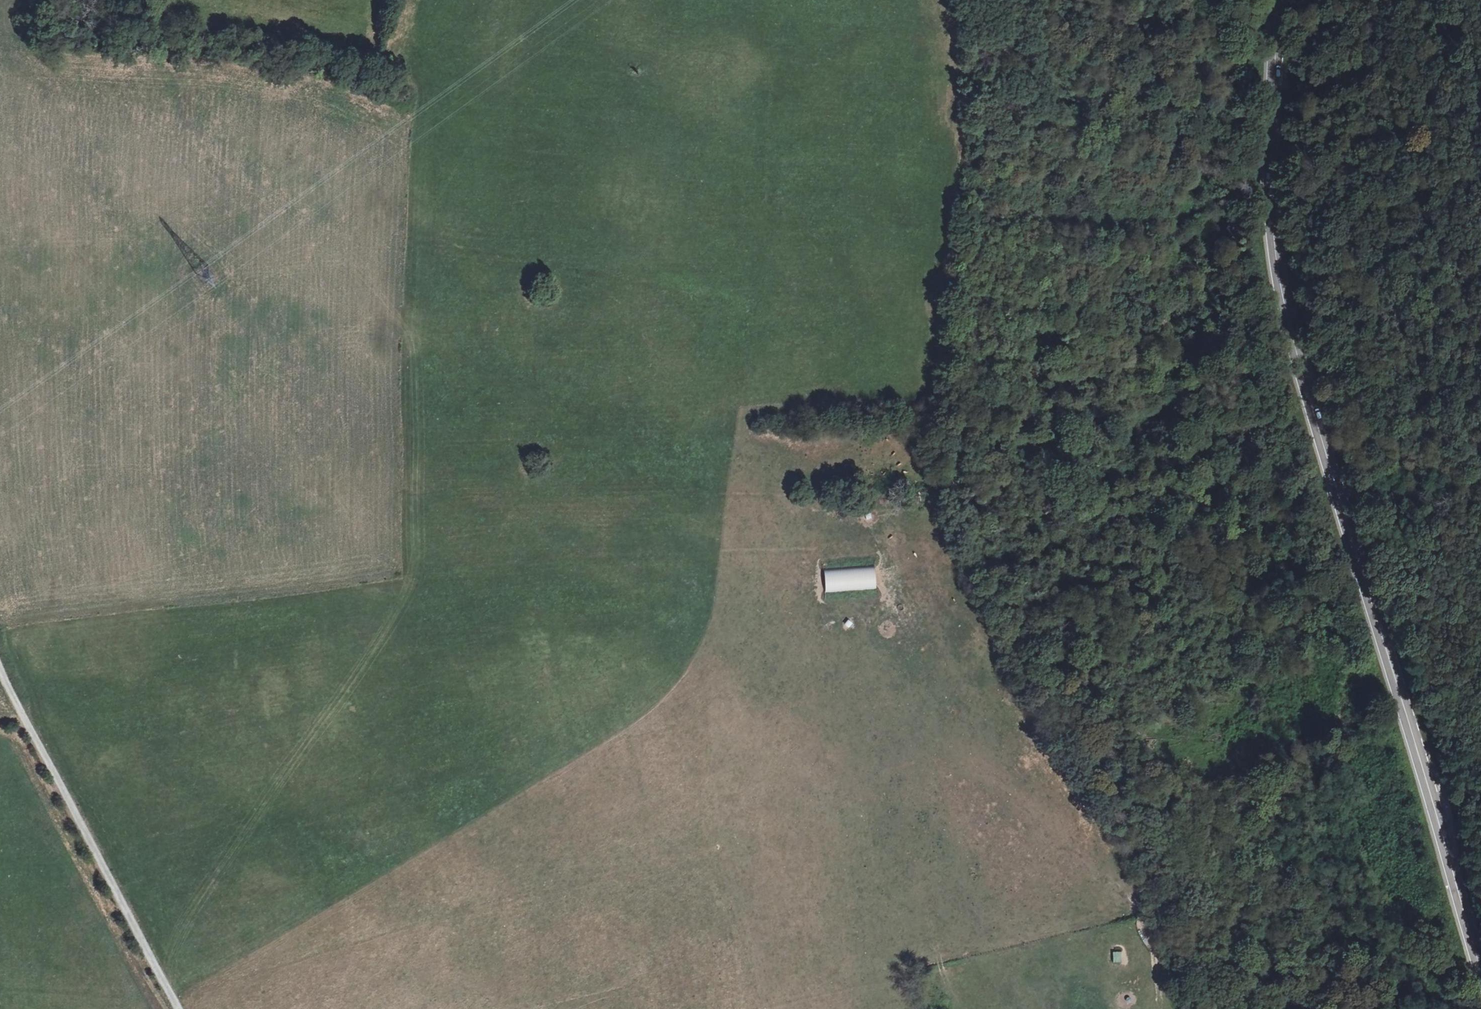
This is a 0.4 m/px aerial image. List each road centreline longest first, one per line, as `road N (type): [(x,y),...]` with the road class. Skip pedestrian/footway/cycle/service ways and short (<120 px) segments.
road 1 (tertiary): [(1480,969),(1280,288),(1272,169),(1276,0)]
road 2 (track): [(0,662),(179,1008)]

